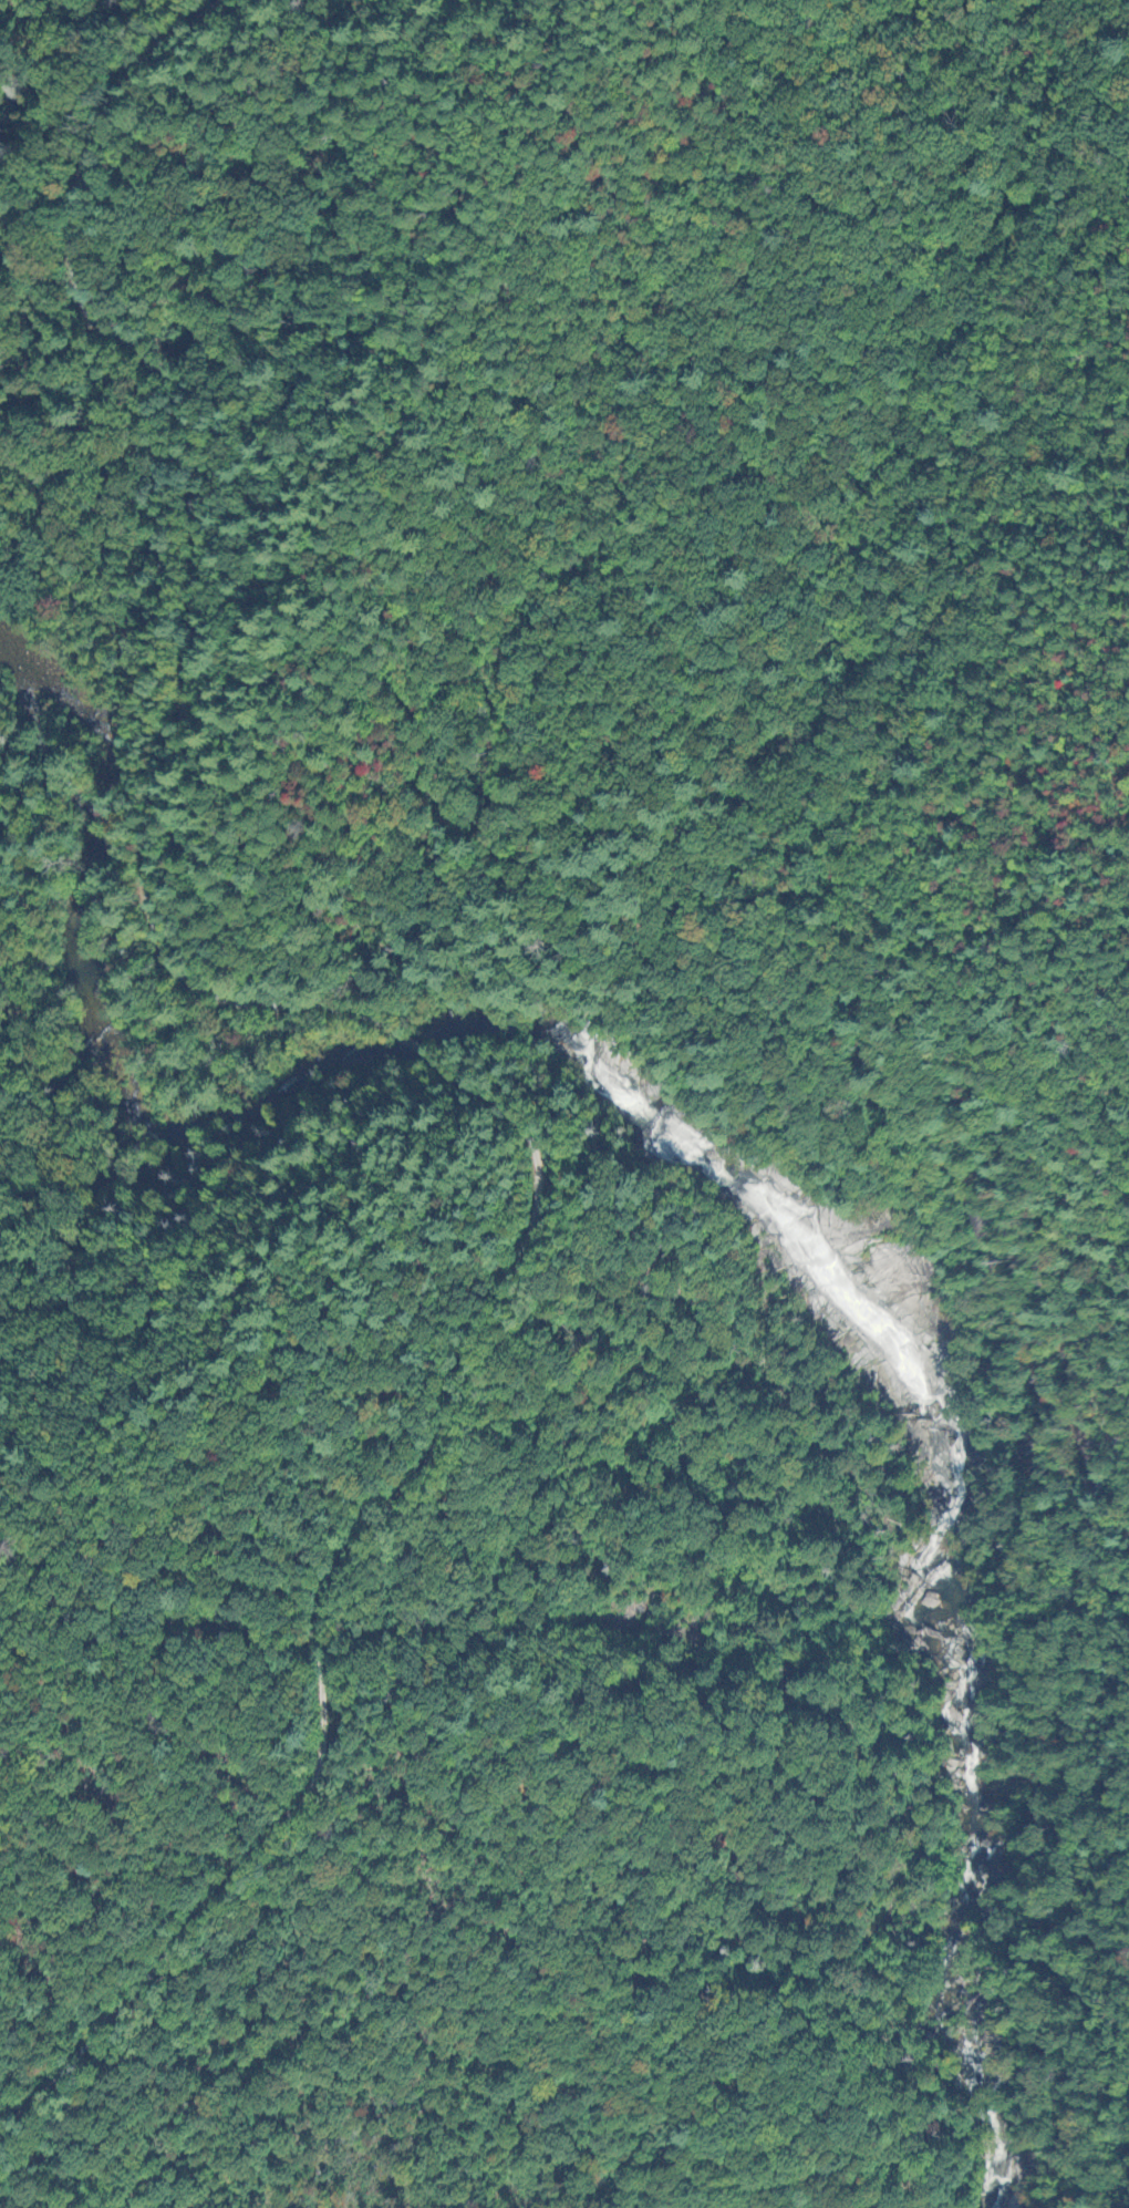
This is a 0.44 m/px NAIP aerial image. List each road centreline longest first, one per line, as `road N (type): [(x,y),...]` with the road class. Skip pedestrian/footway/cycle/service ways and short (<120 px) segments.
road 1 (track): [(0,2139),(130,2006),(312,1795),(324,1768),(328,1722),(319,1620),(370,1521),(439,1442),(487,1312),(548,1208),(551,1170),(520,1127),(428,1055)]
road 2 (track): [(398,1033),(374,1015),(324,1002),(234,994),(186,967),(163,941),(158,916),(153,855),(182,701),(204,639),(217,493),(198,407),(182,378),(93,313),(75,275),(72,228),(96,147),(132,85),(177,37),(228,0)]

